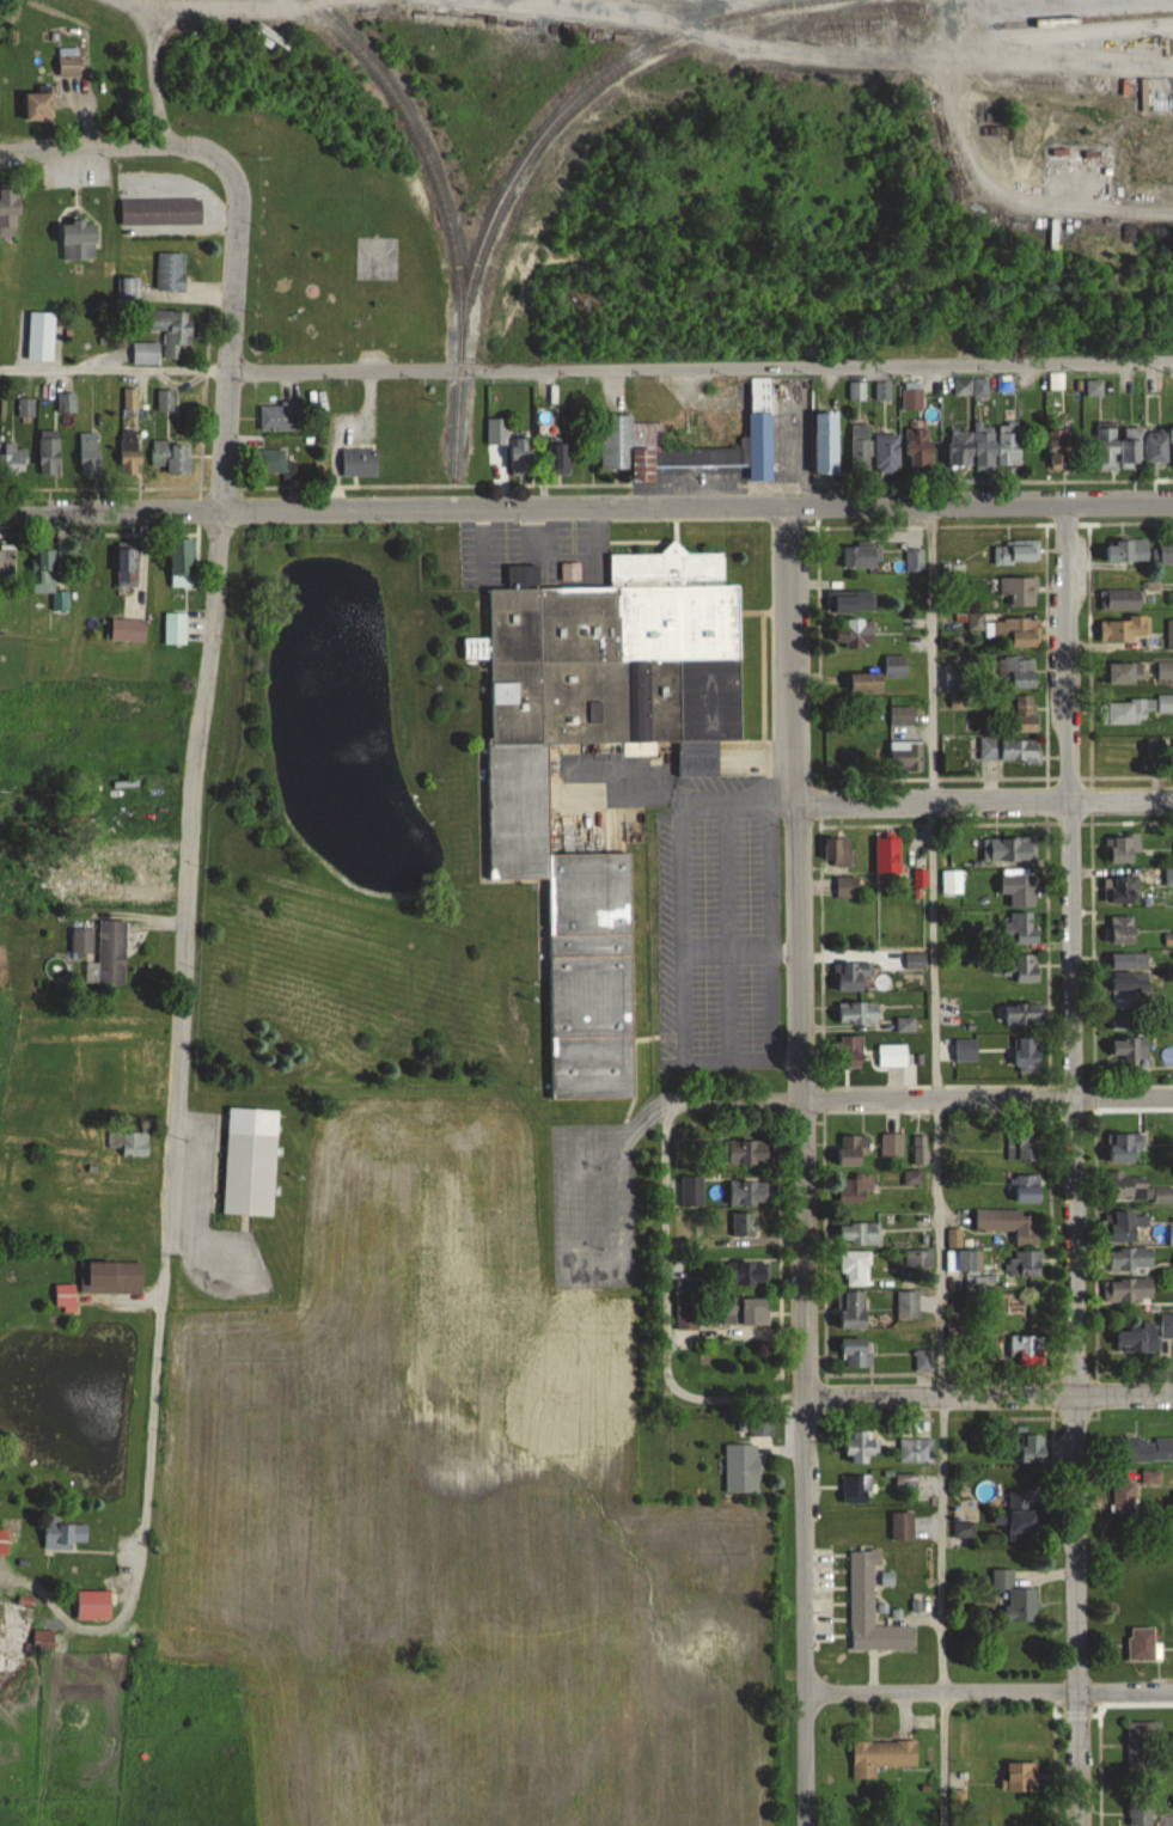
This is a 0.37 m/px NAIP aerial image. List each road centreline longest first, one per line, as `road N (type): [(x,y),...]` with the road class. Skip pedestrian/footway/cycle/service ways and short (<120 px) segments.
road 1 (residential): [(1077,1825),(1062,501)]
road 2 (residential): [(804,1825),(801,1048),(788,503)]
road 3 (residential): [(141,1496),(172,1141),(189,793),(218,512)]
road 4 (tertiary): [(218,512),(1172,501)]
road 5 (residential): [(230,372),(1172,360)]
road 6 (tertiary): [(218,512),(238,199),(214,157),(175,145)]
road 7 (residential): [(798,802),(1172,801)]
road 8 (residential): [(1172,1097),(801,1100)]
road 9 (residential): [(1172,1396),(801,1398)]
road 10 (residential): [(1172,1693),(804,1691)]
road 11 (residential): [(141,1496),(89,1825)]
road 12 (residential): [(0,514),(218,512)]
road 13 (tertiary): [(175,145),(0,150)]

